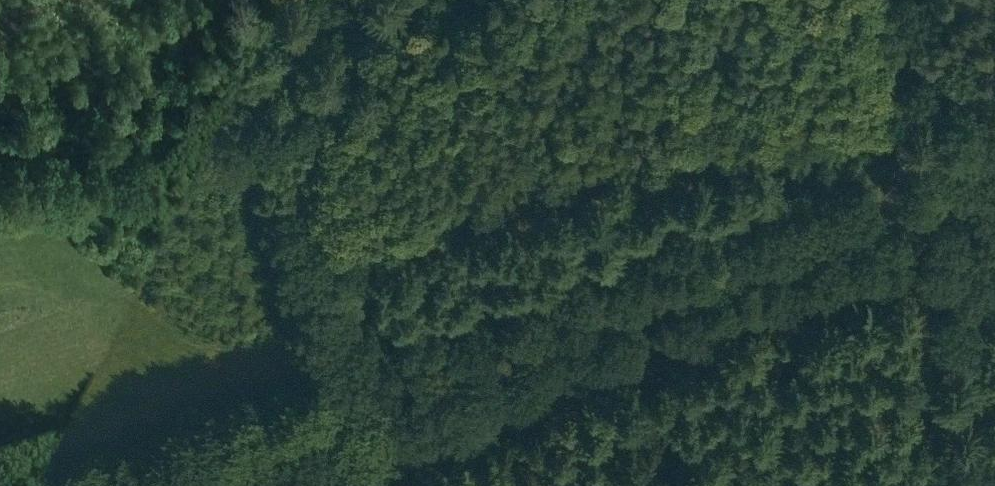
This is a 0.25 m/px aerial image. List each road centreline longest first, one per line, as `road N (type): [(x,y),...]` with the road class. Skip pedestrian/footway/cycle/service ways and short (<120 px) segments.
road 1 (track): [(516,343),(881,207),(994,117)]
road 2 (track): [(129,485),(361,400)]
road 3 (track): [(901,194),(869,0)]
road 4 (track): [(361,400),(516,343)]

